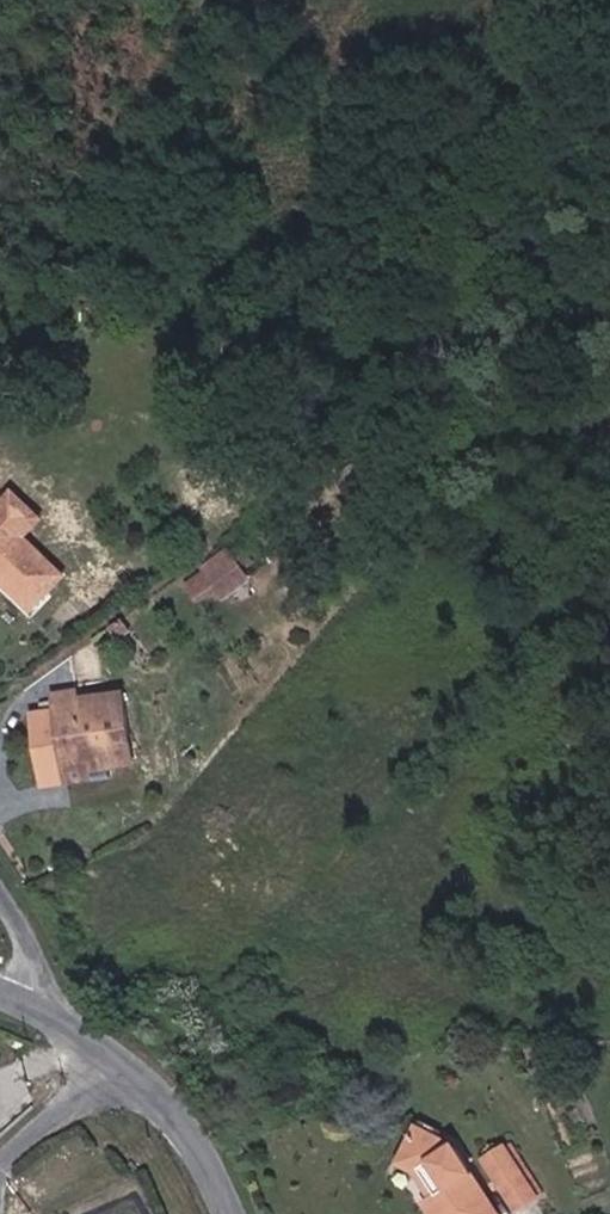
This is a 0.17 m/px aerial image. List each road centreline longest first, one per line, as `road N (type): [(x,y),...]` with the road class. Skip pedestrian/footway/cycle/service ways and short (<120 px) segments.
road 1 (unclassified): [(228,1213),(196,1145),(148,1082),(29,1008)]
road 2 (unclassified): [(29,1008),(27,950),(0,893)]

